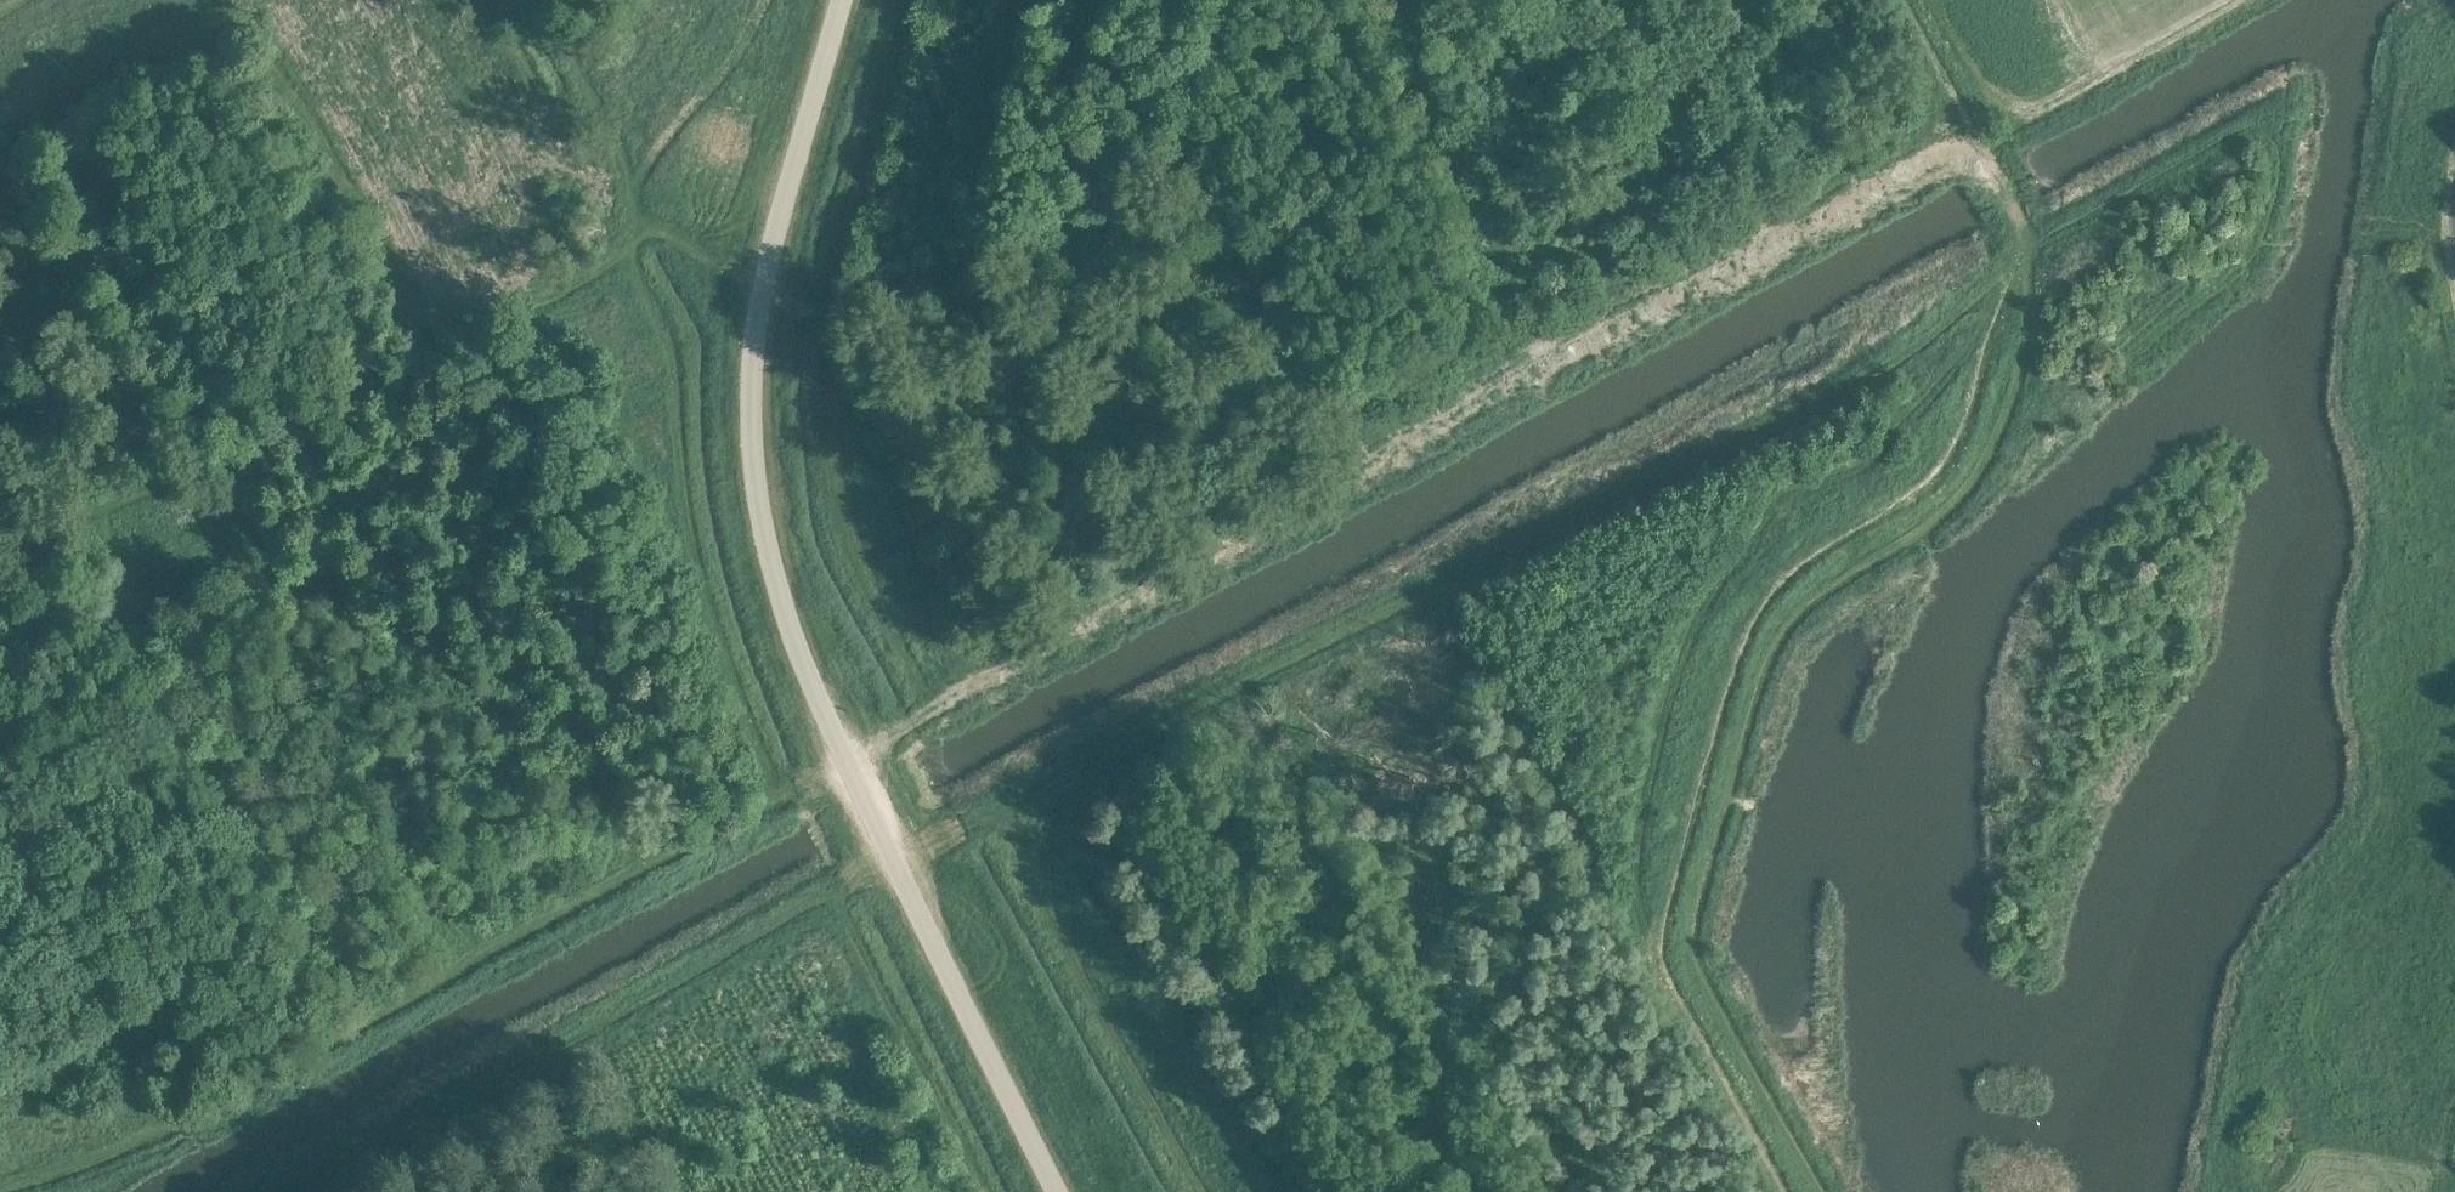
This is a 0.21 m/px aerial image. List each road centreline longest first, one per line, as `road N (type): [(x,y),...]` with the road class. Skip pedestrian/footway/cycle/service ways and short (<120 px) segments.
road 1 (unclassified): [(1055,1191),(841,759),(772,579),(751,466),(757,299),(837,0)]

